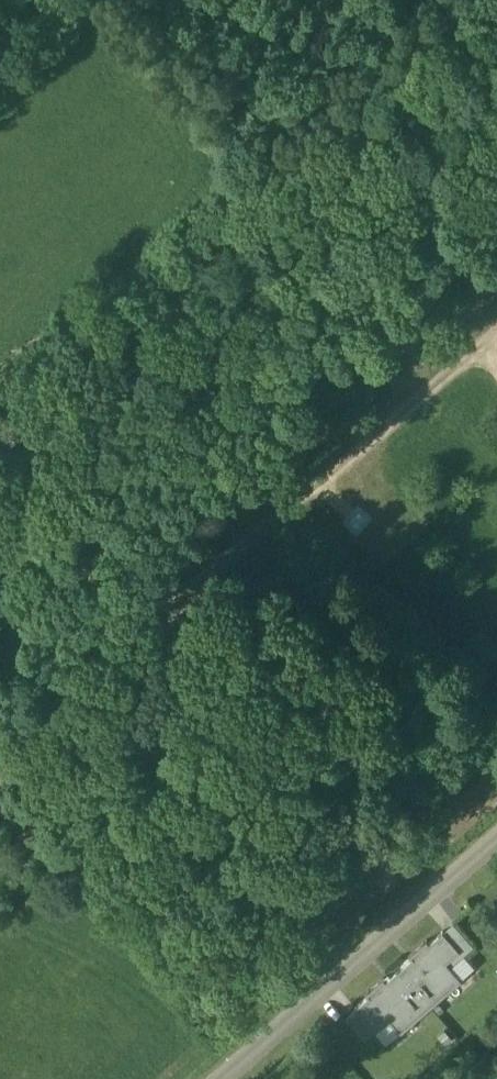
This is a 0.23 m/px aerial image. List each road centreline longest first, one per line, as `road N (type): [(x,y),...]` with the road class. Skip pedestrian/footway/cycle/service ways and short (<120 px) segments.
road 1 (track): [(496,333),(325,488),(367,531)]

